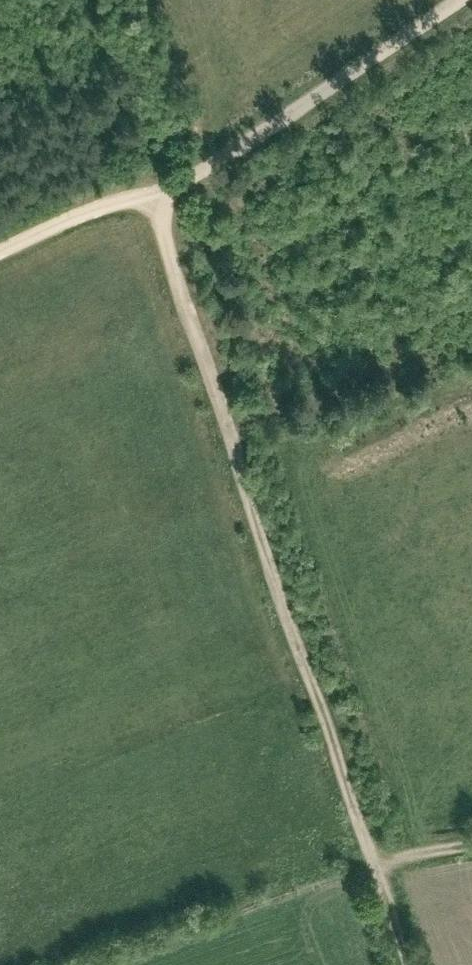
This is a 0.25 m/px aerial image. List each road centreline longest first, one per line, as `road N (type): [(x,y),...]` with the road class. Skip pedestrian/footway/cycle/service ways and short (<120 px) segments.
road 1 (track): [(154,187),(419,964)]
road 2 (track): [(447,0),(184,173),(0,242)]

